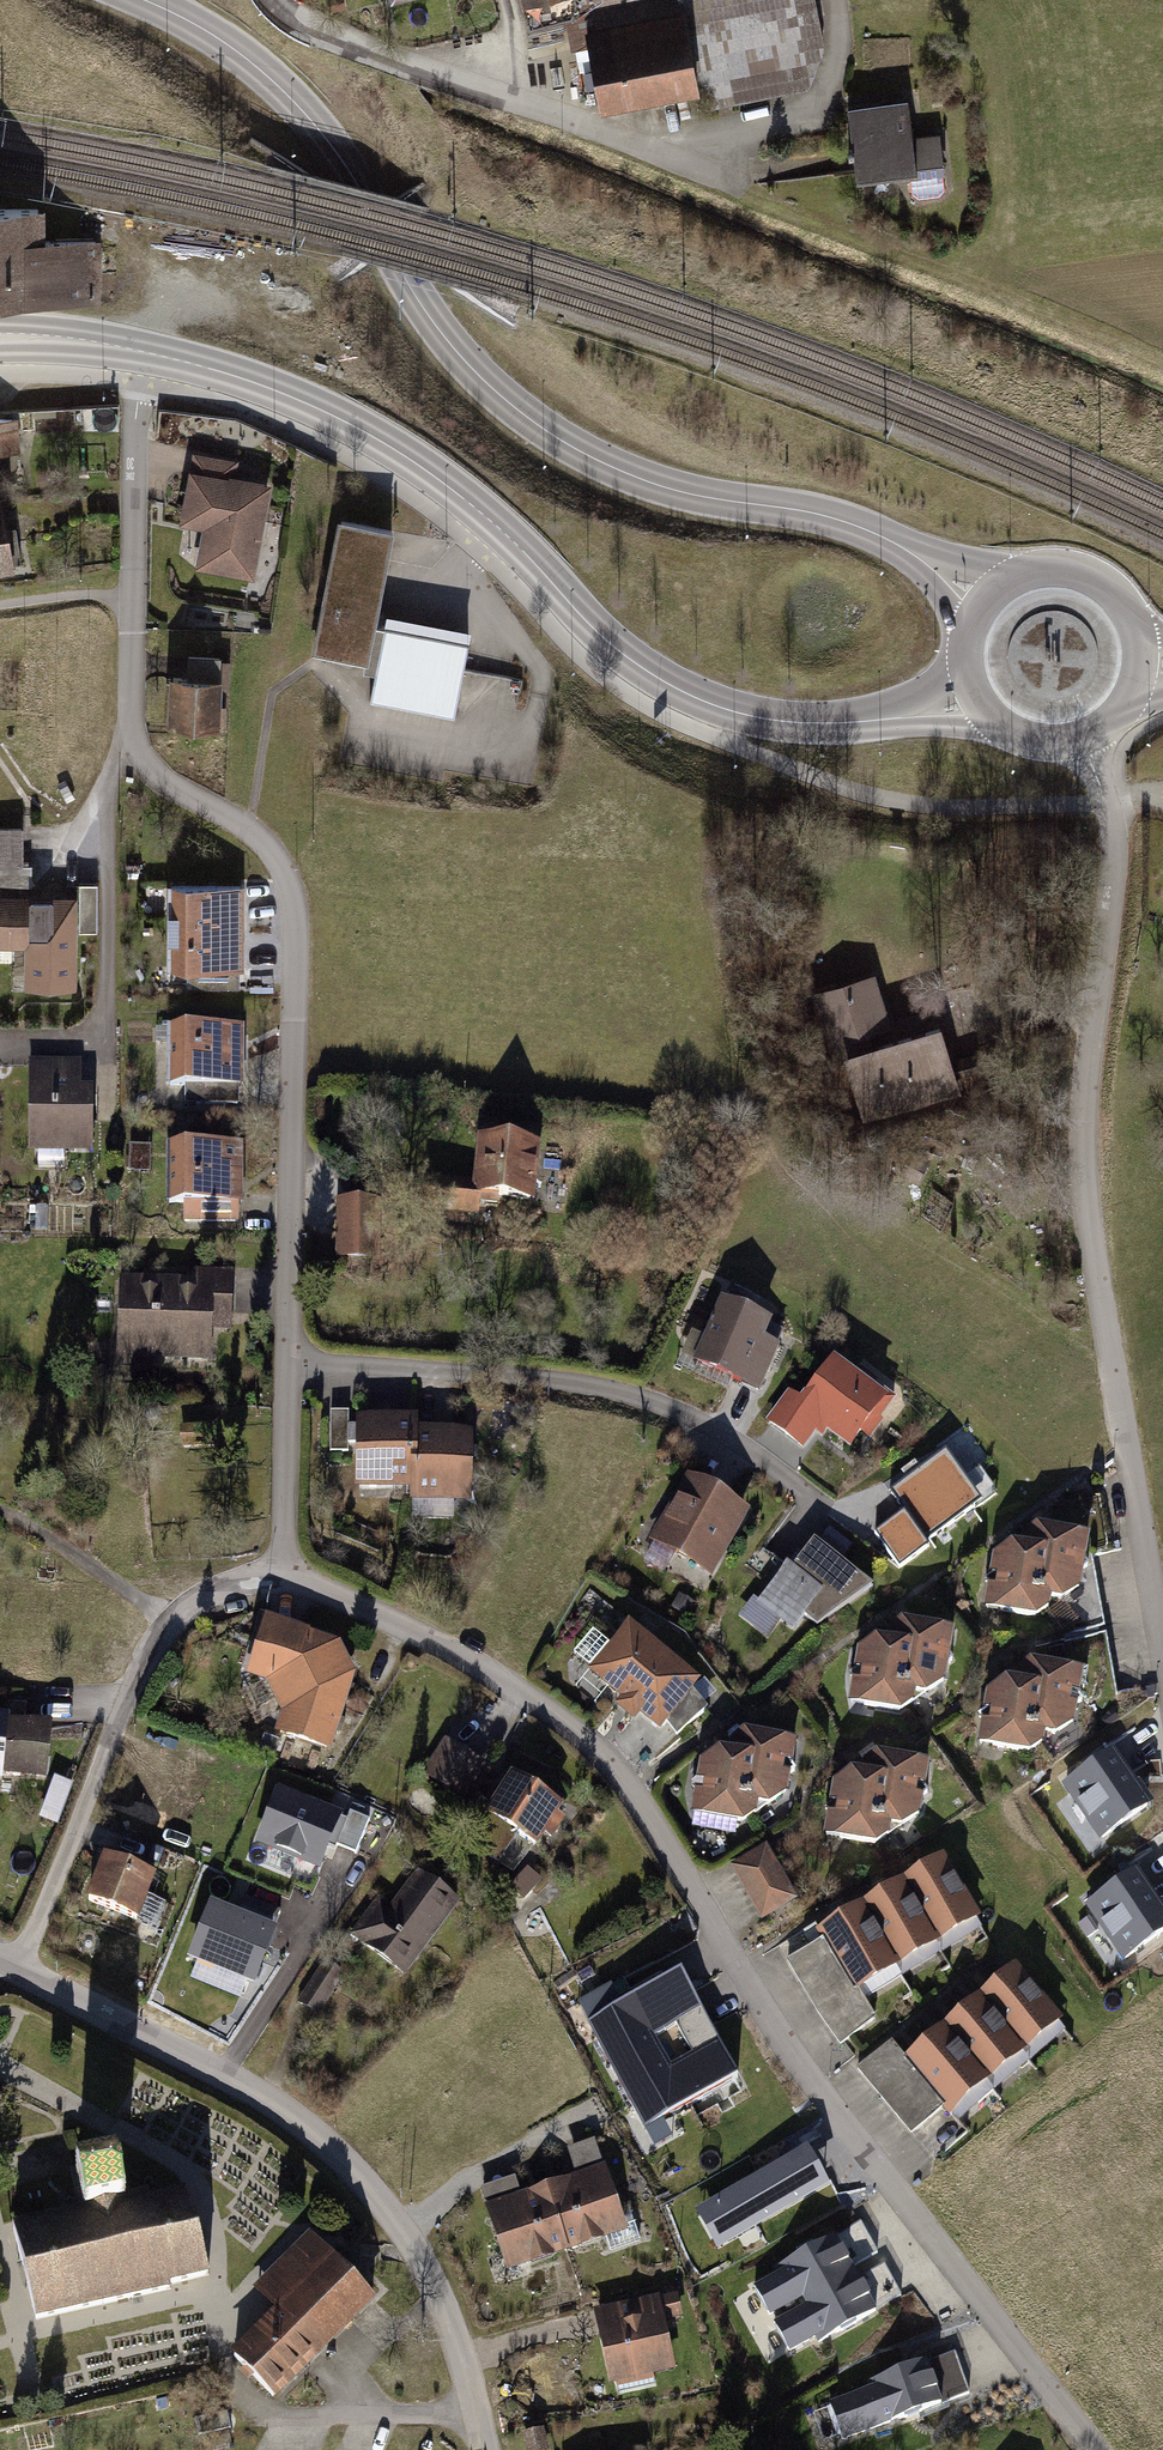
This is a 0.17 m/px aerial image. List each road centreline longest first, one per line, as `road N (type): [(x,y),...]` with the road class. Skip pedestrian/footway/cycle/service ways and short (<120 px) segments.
road 1 (residential): [(283,1580),(291,889),(249,829),(155,773),(131,738),(140,352)]
road 2 (residential): [(1101,2449),(745,1978),(638,1801),(584,1735),(509,1681),(343,1597),(283,1580)]
road 3 (secondary): [(989,594),(880,533),(667,487),(597,462),(532,422),(435,332),(333,143),(205,26),(146,0)]
road 4 (primary): [(140,352),(289,396),(382,441),(498,528),(621,653),(714,705),(774,720),(849,722),(974,697)]
road 5 (residential): [(1086,738),(1110,809),(1114,905),(1086,1062),(1094,1228),(1162,1669)]
road 6 (residential): [(15,1970),(262,2097),(340,2162),(404,2231),(440,2297),(486,2449)]
road 7 (residential): [(283,1580),(222,1587),(177,1613),(145,1661),(15,1970)]
road 8 (residential): [(736,185),(370,56),(282,0)]
road 9 (track): [(736,185),(1162,360)]
road 10 (primary): [(1142,662),(1139,631),(1119,595),(1086,573),(1046,567),(989,594)]
road 11 (primary): [(0,337),(140,352)]
road 12 (primary): [(974,697),(1001,728),(1039,744),(1086,738)]

